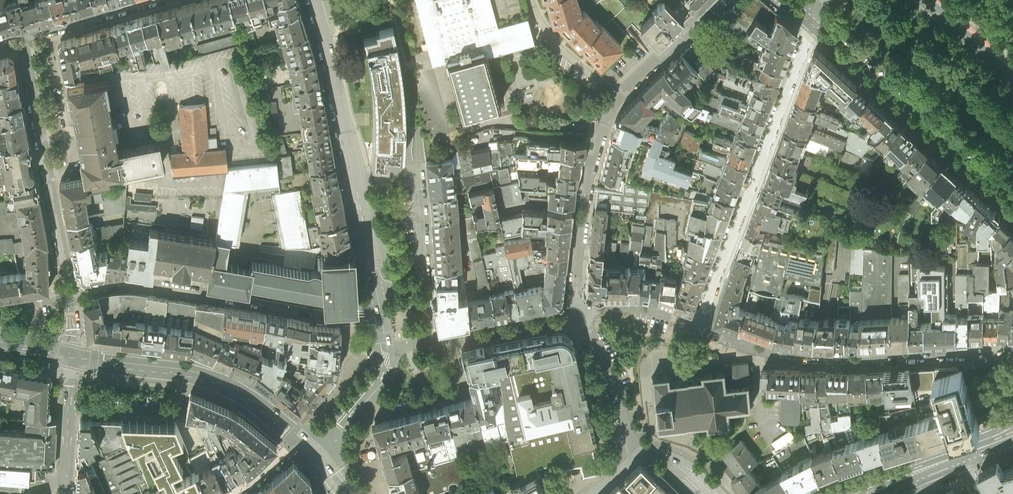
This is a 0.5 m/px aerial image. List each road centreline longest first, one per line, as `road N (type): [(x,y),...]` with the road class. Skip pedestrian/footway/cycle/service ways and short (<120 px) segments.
road 1 (residential): [(576,314),(588,185),(610,114),(721,0)]
road 2 (residential): [(1012,417),(971,356),(793,357),(699,328)]
road 3 (tertiary): [(312,0),(378,314)]
road 4 (residential): [(699,328),(809,34)]
road 5 (residential): [(378,314),(351,317),(129,284),(69,295)]
road 6 (primary): [(812,24),(1012,206)]
road 7 (residential): [(22,40),(69,295)]
road 8 (tertiary): [(72,359),(218,380),(306,442)]
road 9 (residential): [(385,349),(576,314)]
road 10 (residential): [(639,453),(576,314)]
road 11 (residential): [(155,0),(22,40)]
road 12 (residential): [(68,493),(72,359)]
road 13 (tertiary): [(385,349),(380,381),(306,442)]
road 14 (residential): [(699,328),(661,314),(576,314)]

